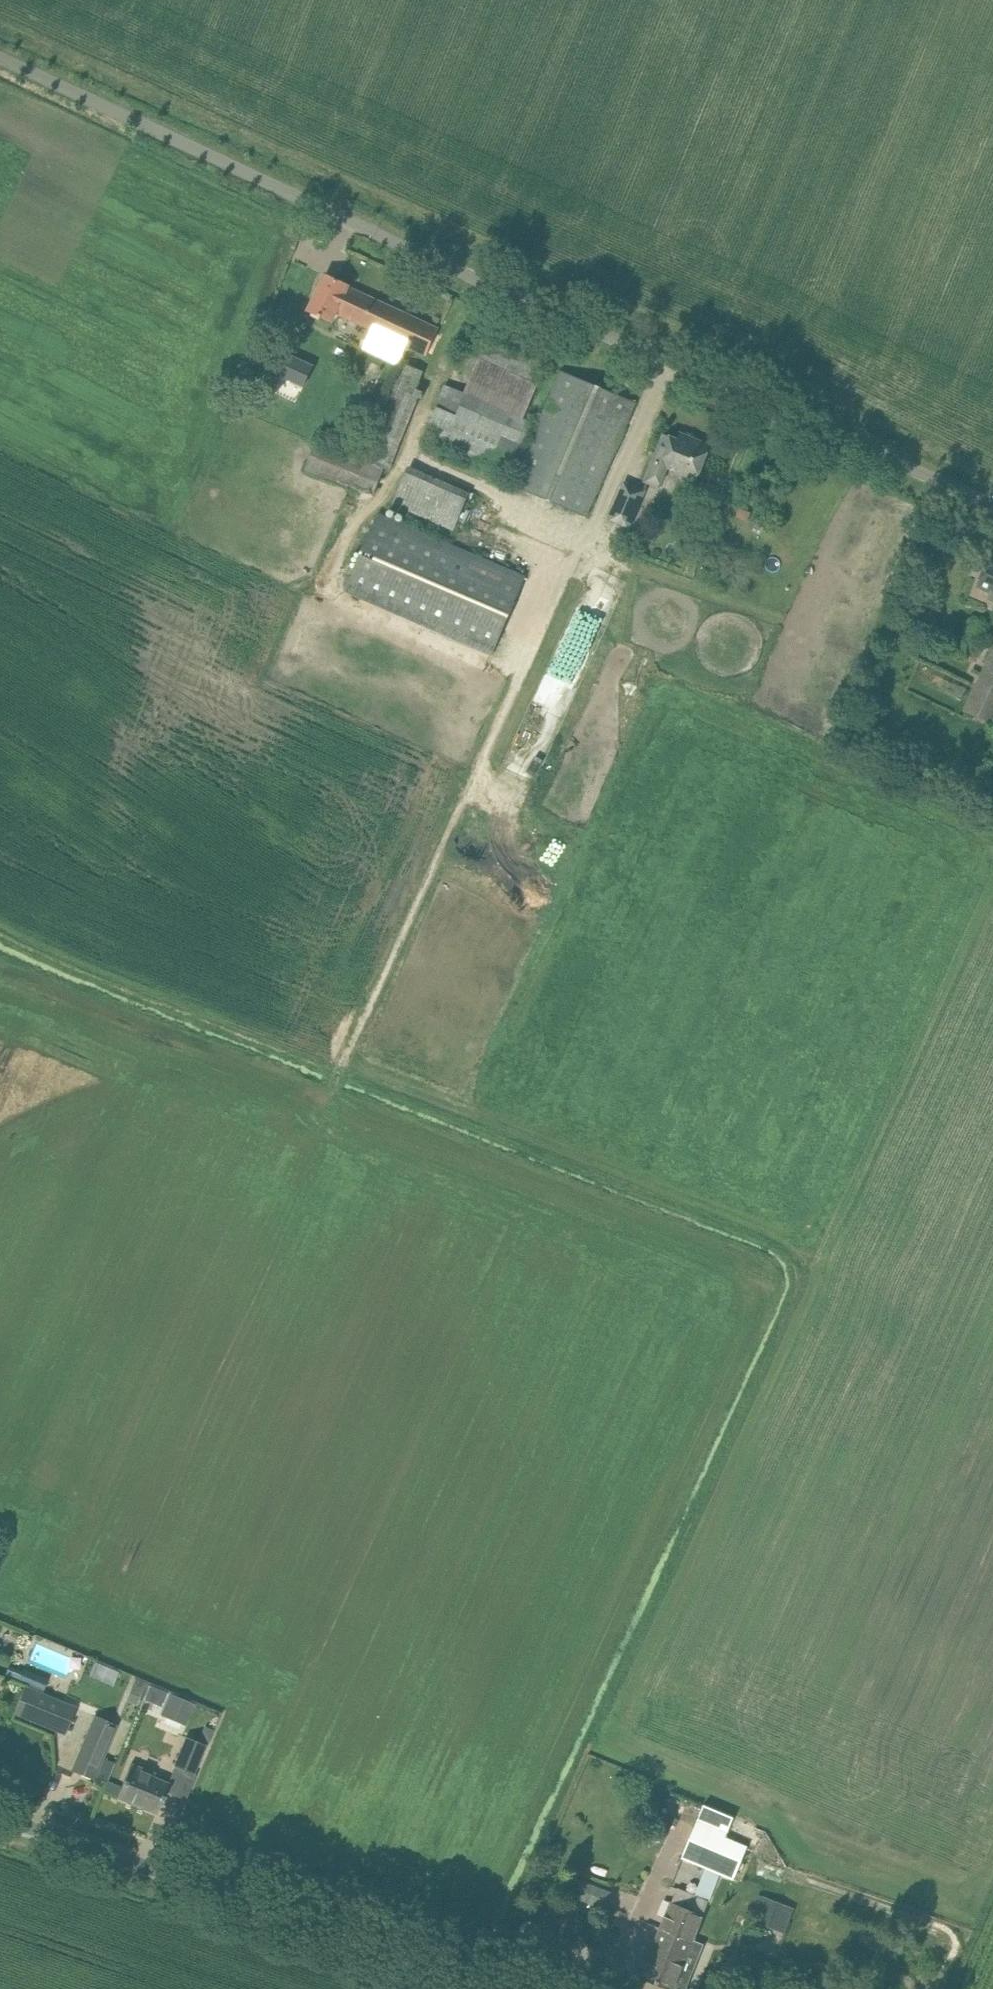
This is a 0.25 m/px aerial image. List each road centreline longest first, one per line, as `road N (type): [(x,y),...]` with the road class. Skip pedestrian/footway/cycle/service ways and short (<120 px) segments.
road 1 (unclassified): [(992,503),(0,55)]
road 2 (unclassified): [(479,1988),(0,1828)]

